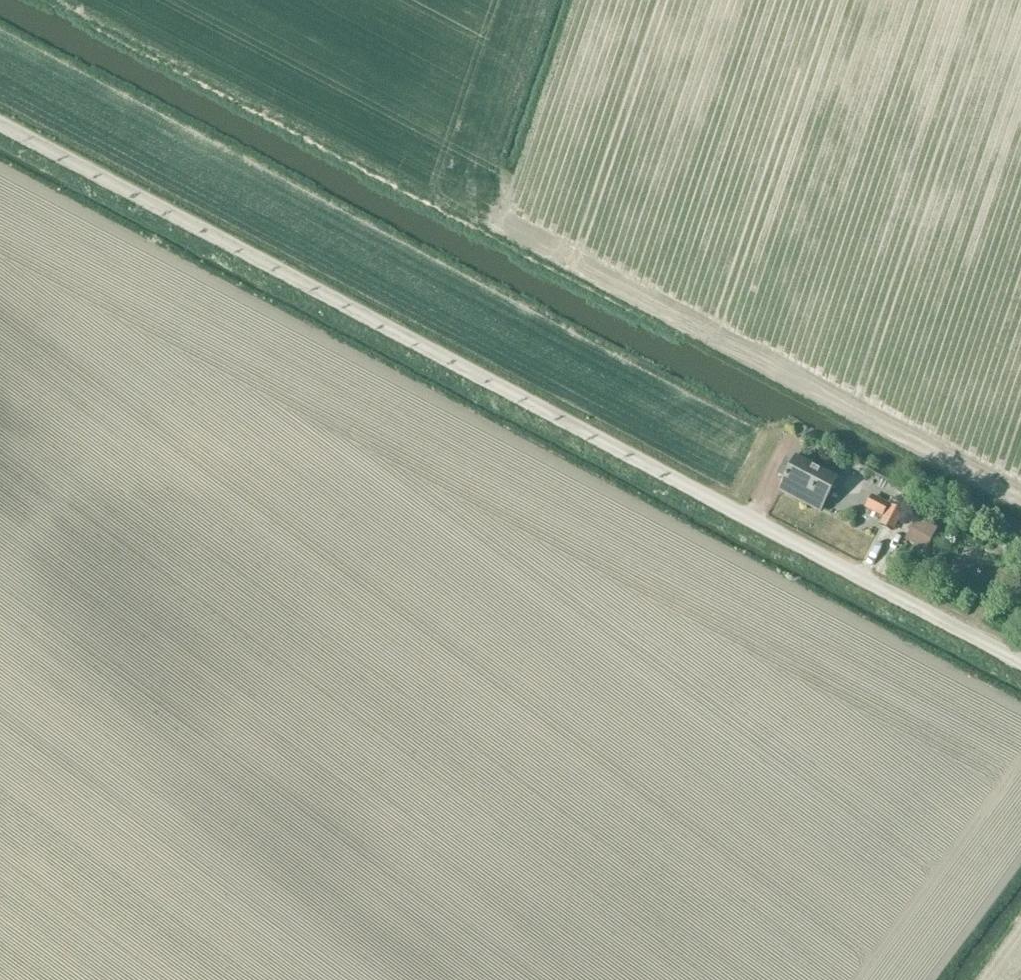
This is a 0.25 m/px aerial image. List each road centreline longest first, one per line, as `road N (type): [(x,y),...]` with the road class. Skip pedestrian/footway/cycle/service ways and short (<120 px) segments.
road 1 (unclassified): [(1020,663),(0,125)]

